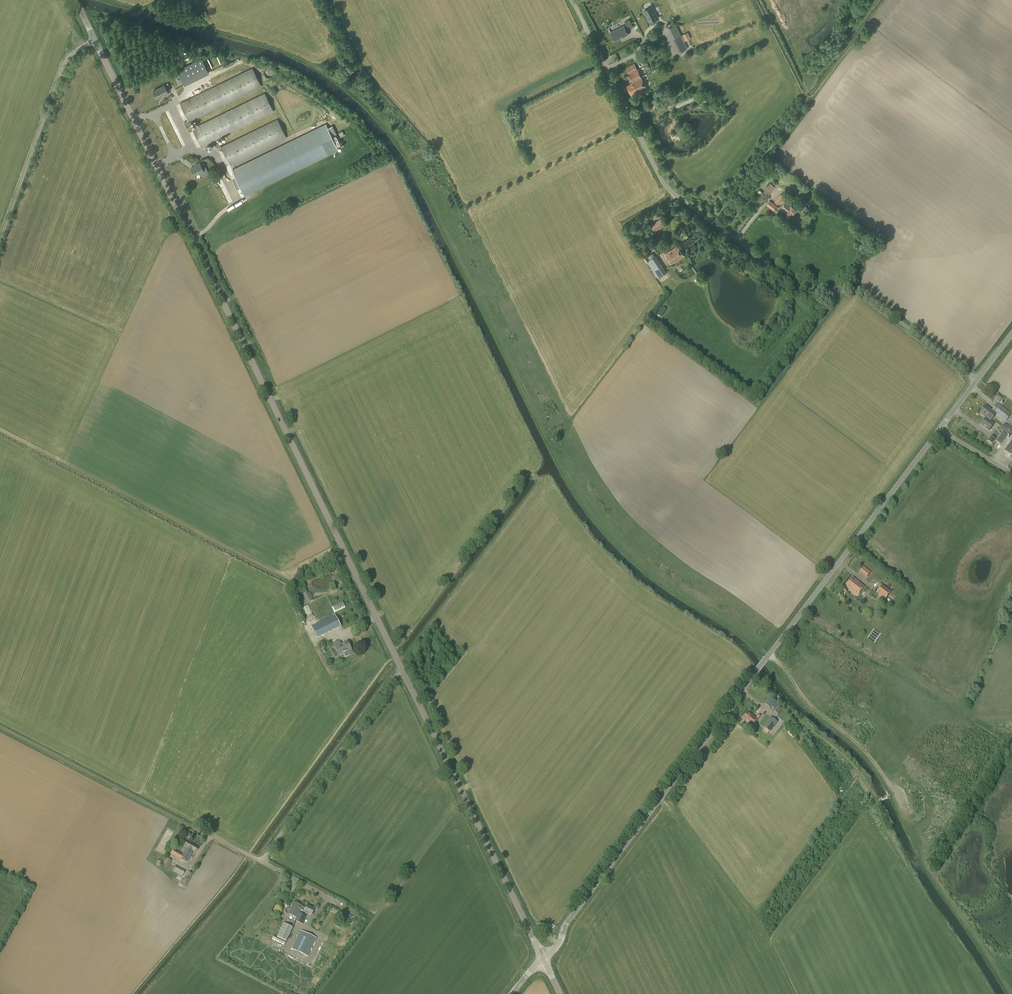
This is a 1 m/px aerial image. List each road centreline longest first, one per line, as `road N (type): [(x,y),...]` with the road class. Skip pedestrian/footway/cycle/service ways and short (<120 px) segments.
road 1 (secondary): [(403,672),(95,40)]
road 2 (unclassified): [(543,959),(940,430)]
road 3 (unclassified): [(977,380),(863,294),(790,281),(676,197),(660,180),(571,0)]
road 4 (secondary): [(543,959),(403,672)]
road 5 (unclassified): [(260,862),(403,672)]
road 6 (track): [(0,726),(209,834)]
road 7 (unclassified): [(0,244),(65,65),(95,40)]

